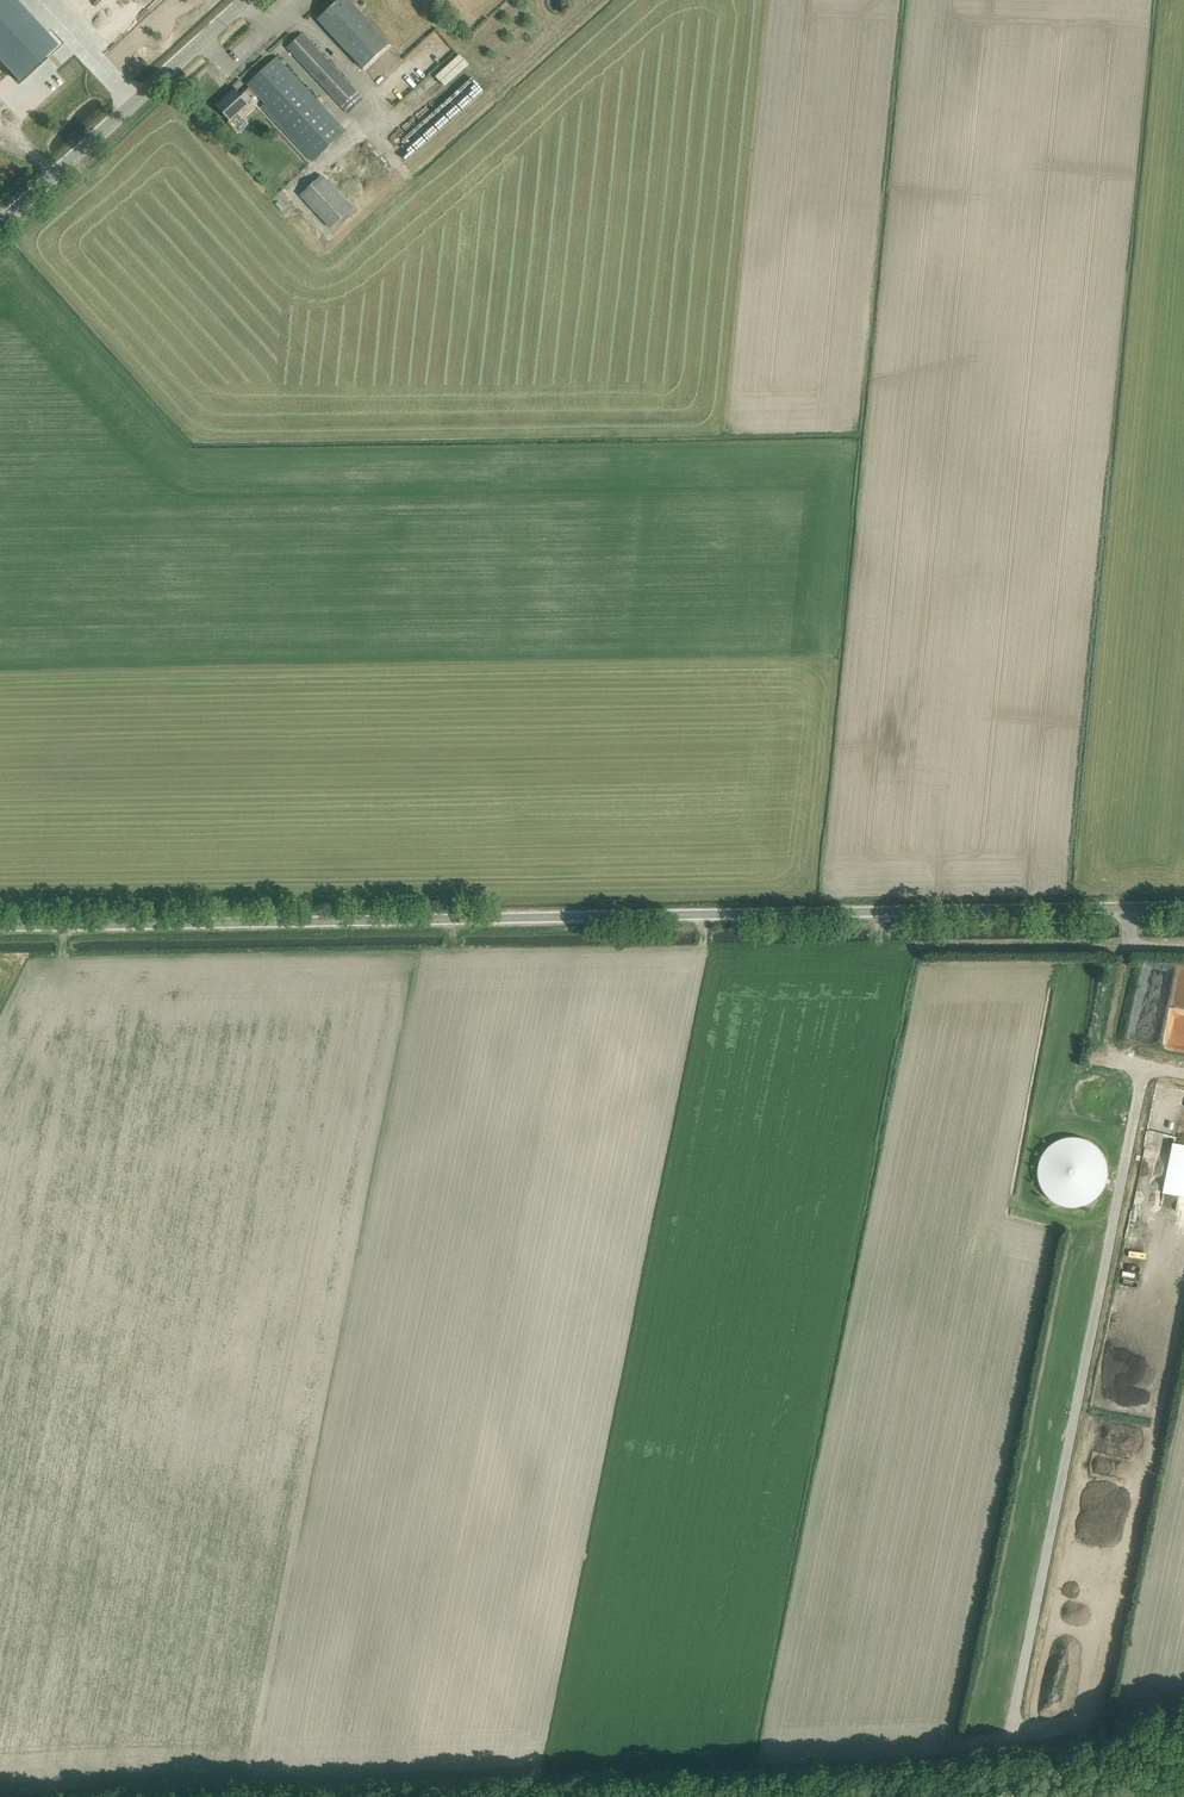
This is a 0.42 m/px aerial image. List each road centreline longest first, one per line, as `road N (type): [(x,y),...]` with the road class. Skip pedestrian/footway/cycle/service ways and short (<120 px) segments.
road 1 (unclassified): [(1183,906),(0,927)]
road 2 (track): [(1075,1723),(1090,1716),(1183,1279)]
road 3 (tertiary): [(0,224),(246,0)]
road 4 (track): [(1110,1058),(1129,908)]

